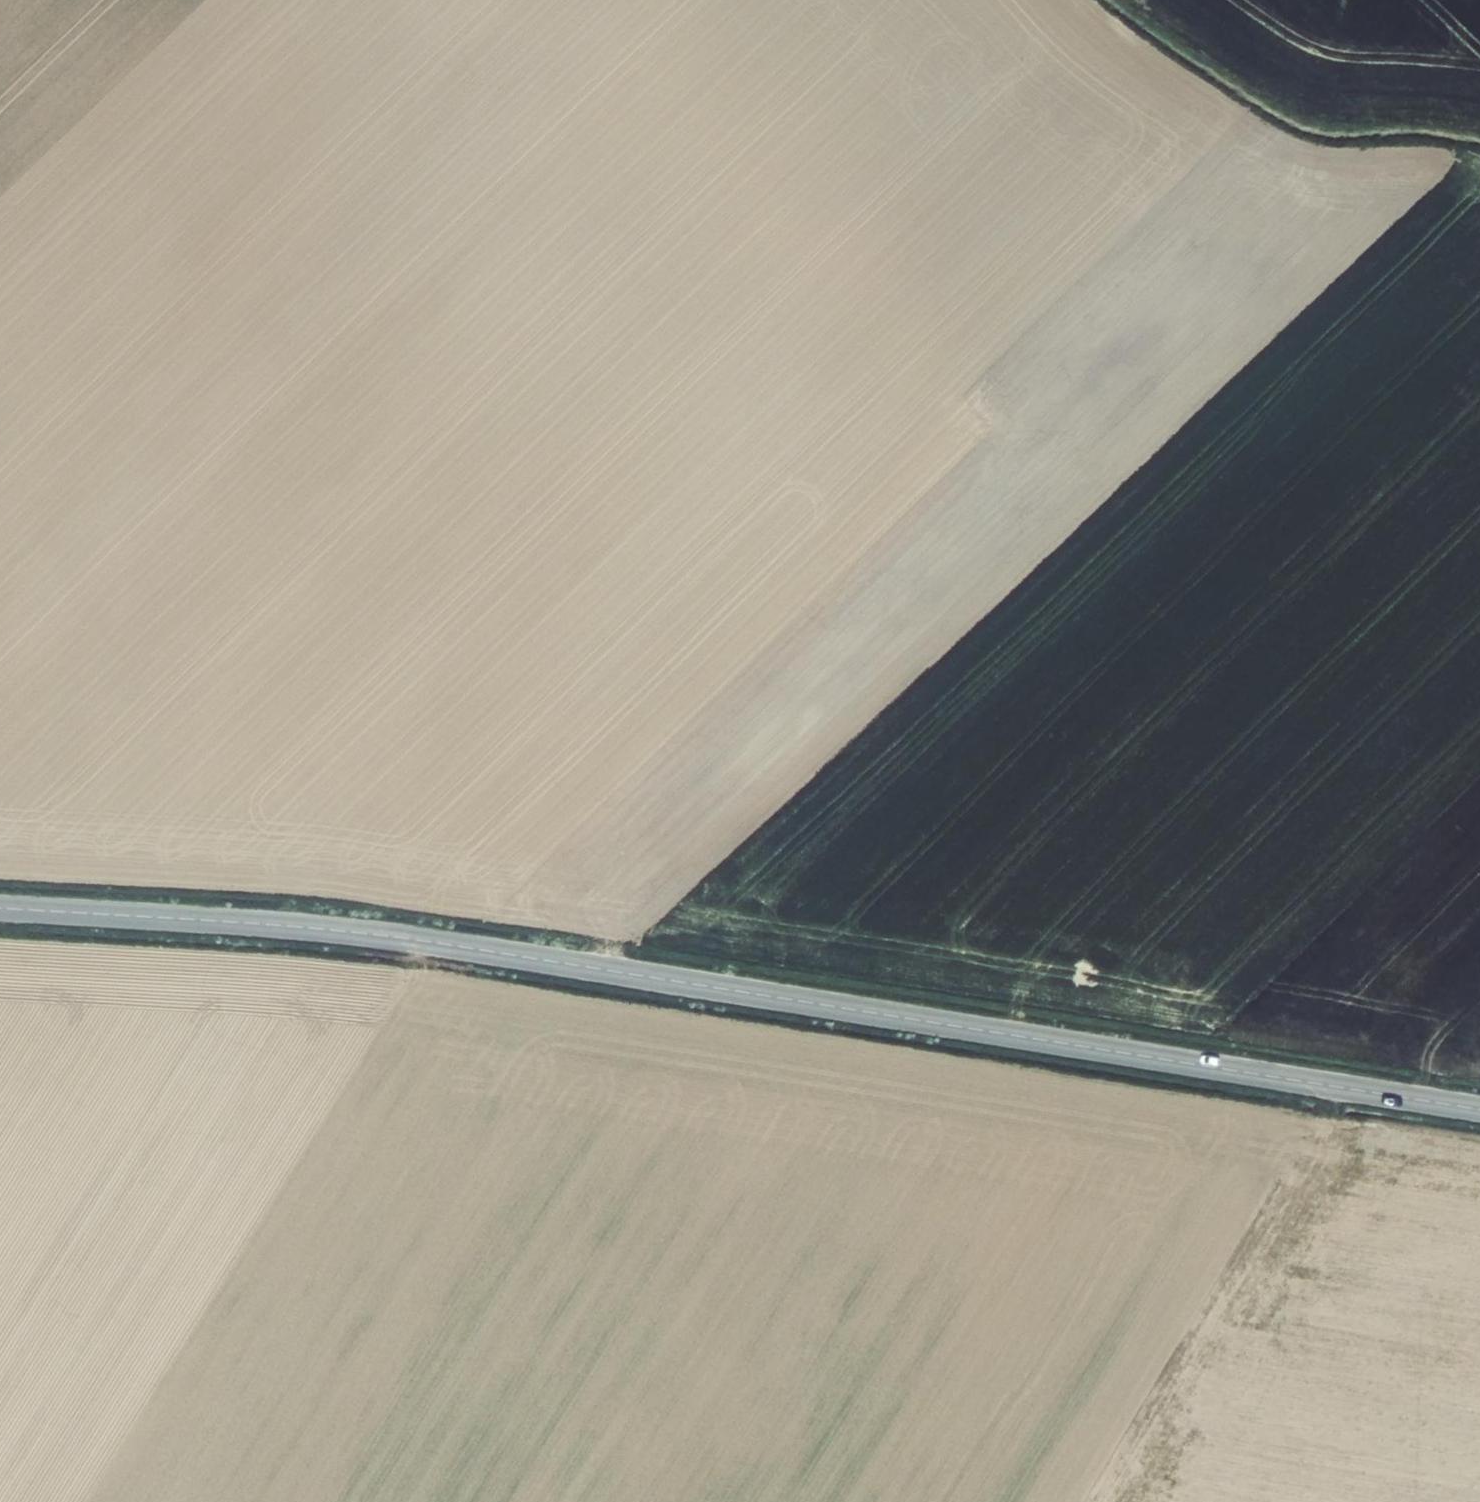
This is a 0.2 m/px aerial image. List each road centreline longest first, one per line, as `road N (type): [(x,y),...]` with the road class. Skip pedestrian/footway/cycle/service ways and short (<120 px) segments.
road 1 (tertiary): [(1479,1110),(401,938),(0,907)]

